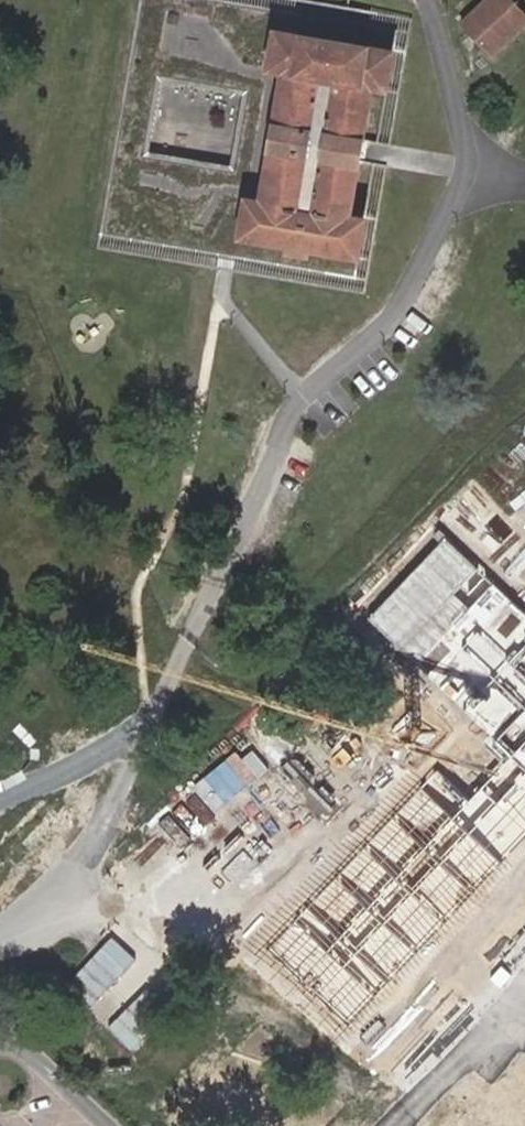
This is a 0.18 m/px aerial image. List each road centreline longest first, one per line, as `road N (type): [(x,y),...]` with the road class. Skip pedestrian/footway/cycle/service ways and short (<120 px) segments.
road 1 (tertiary): [(111,1125),(38,1056),(0,1040)]

